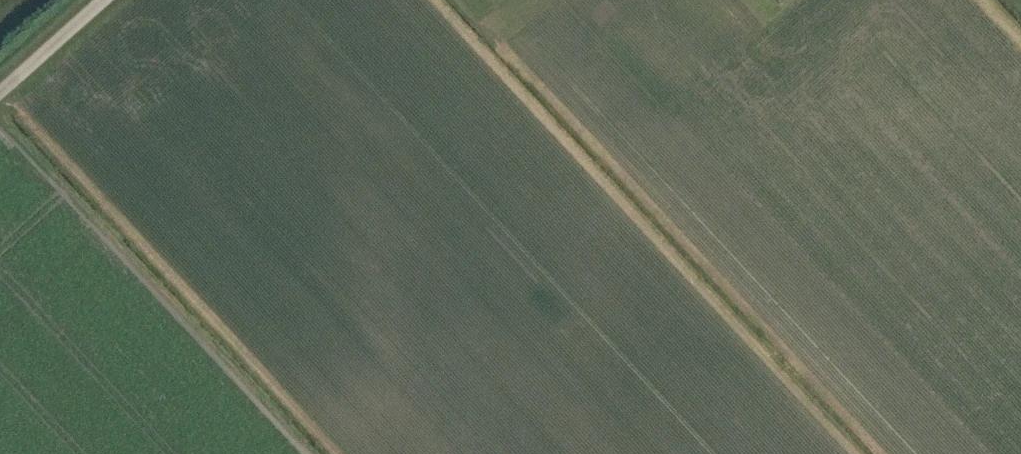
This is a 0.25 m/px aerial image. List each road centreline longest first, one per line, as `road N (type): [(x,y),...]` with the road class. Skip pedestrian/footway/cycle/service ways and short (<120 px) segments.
road 1 (unclassified): [(0,89),(100,0)]

